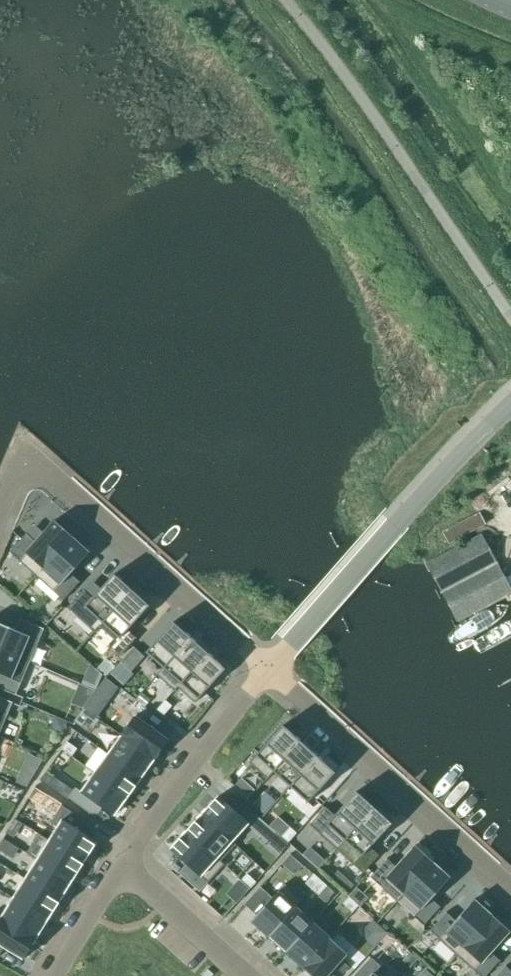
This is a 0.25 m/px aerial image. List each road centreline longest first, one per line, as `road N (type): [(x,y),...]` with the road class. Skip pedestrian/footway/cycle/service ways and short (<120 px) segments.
road 1 (residential): [(270,669),(50,471),(23,470),(0,511)]
road 2 (unclassified): [(270,669),(510,405)]
road 3 (residential): [(270,669),(510,888)]
road 4 (unclassified): [(121,867),(270,669)]
road 5 (residential): [(121,867),(246,975)]
road 6 (unclassified): [(55,975),(121,867)]

